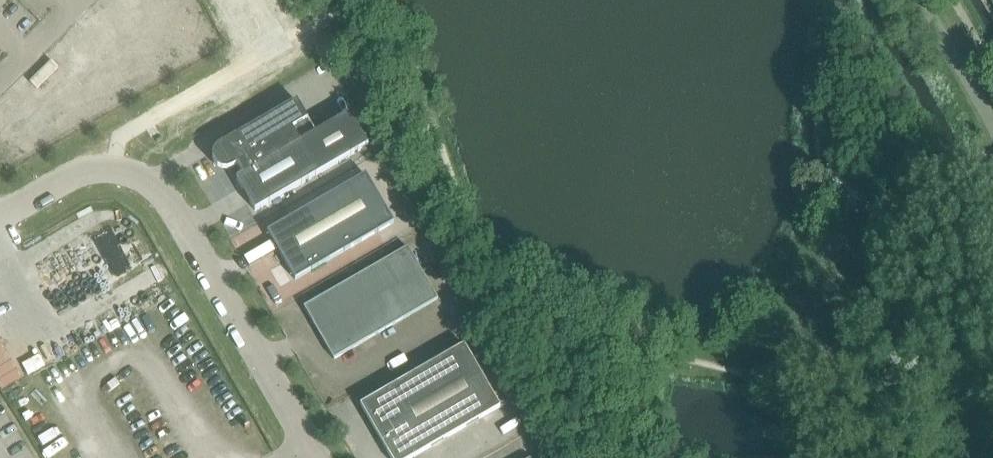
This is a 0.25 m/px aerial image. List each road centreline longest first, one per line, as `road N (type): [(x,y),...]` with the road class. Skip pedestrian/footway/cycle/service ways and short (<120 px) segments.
road 1 (unclassified): [(317,457),(169,201),(150,184),(95,169),(0,215)]
road 2 (track): [(218,457),(134,337),(101,307),(75,299),(54,314),(48,341),(116,457)]

